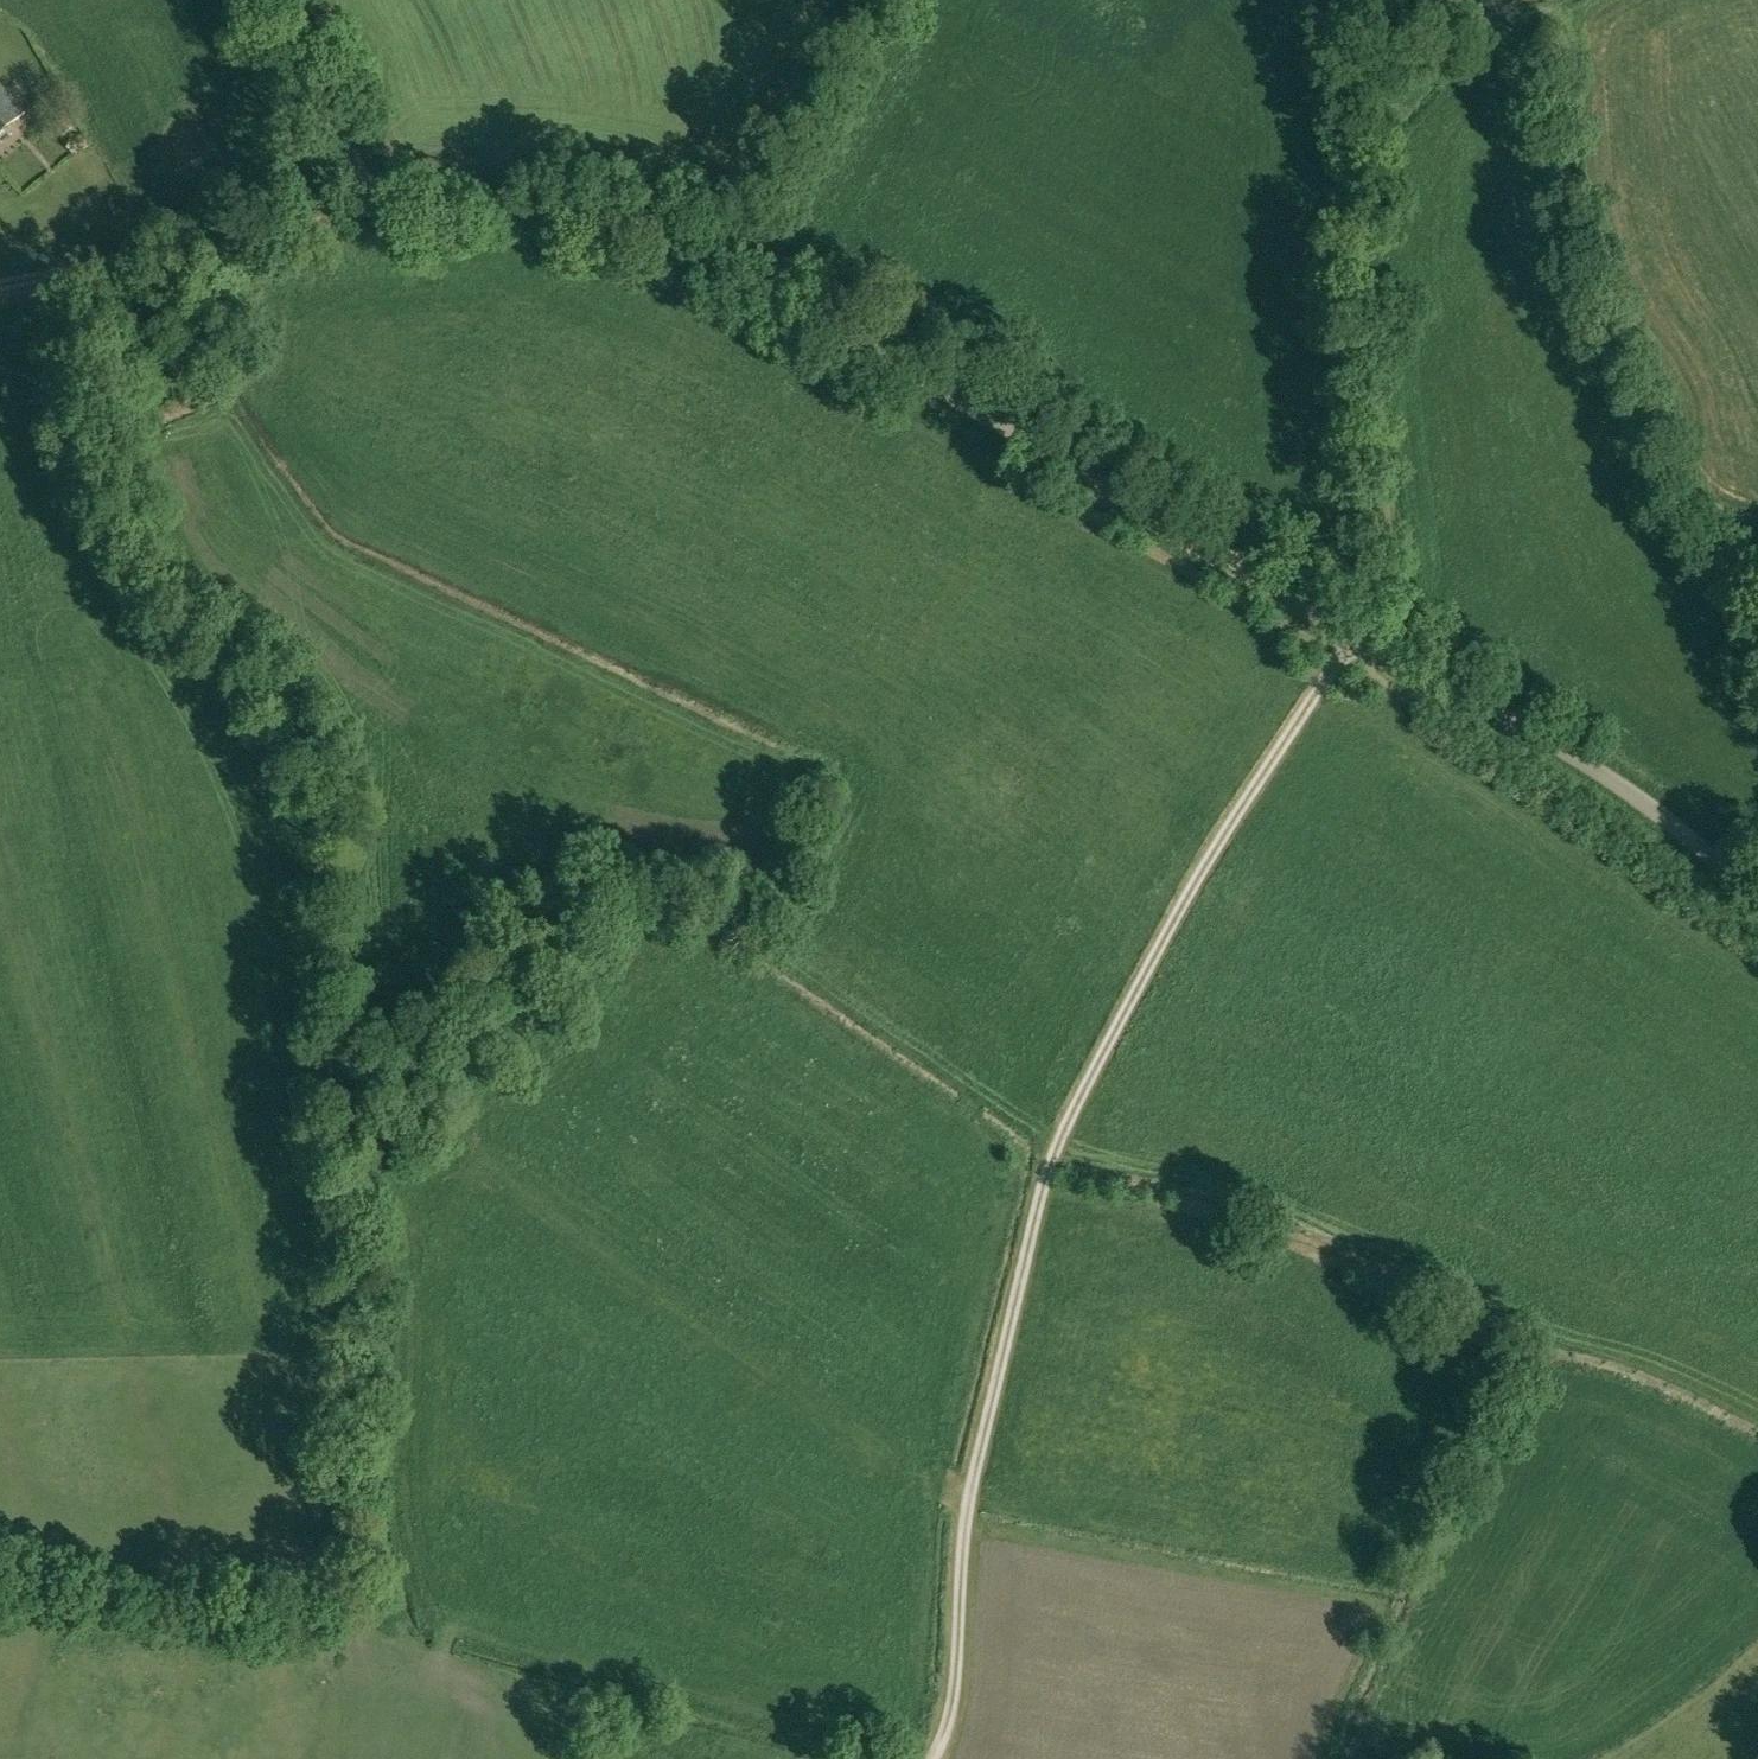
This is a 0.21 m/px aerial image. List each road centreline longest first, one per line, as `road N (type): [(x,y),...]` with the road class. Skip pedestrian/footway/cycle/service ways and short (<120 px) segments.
road 1 (unclassified): [(1757,900),(1639,800),(775,285),(653,233),(579,215),(515,205),(371,206),(279,0)]
road 2 (track): [(921,1758),(941,1697),(995,1315),(1038,1167),(1178,895),(1276,740),(1366,634)]
road 3 (track): [(1379,642),(1401,615),(1408,584),(1363,278),(1363,205),(1389,69)]
road 4 (track): [(371,206),(0,279)]

